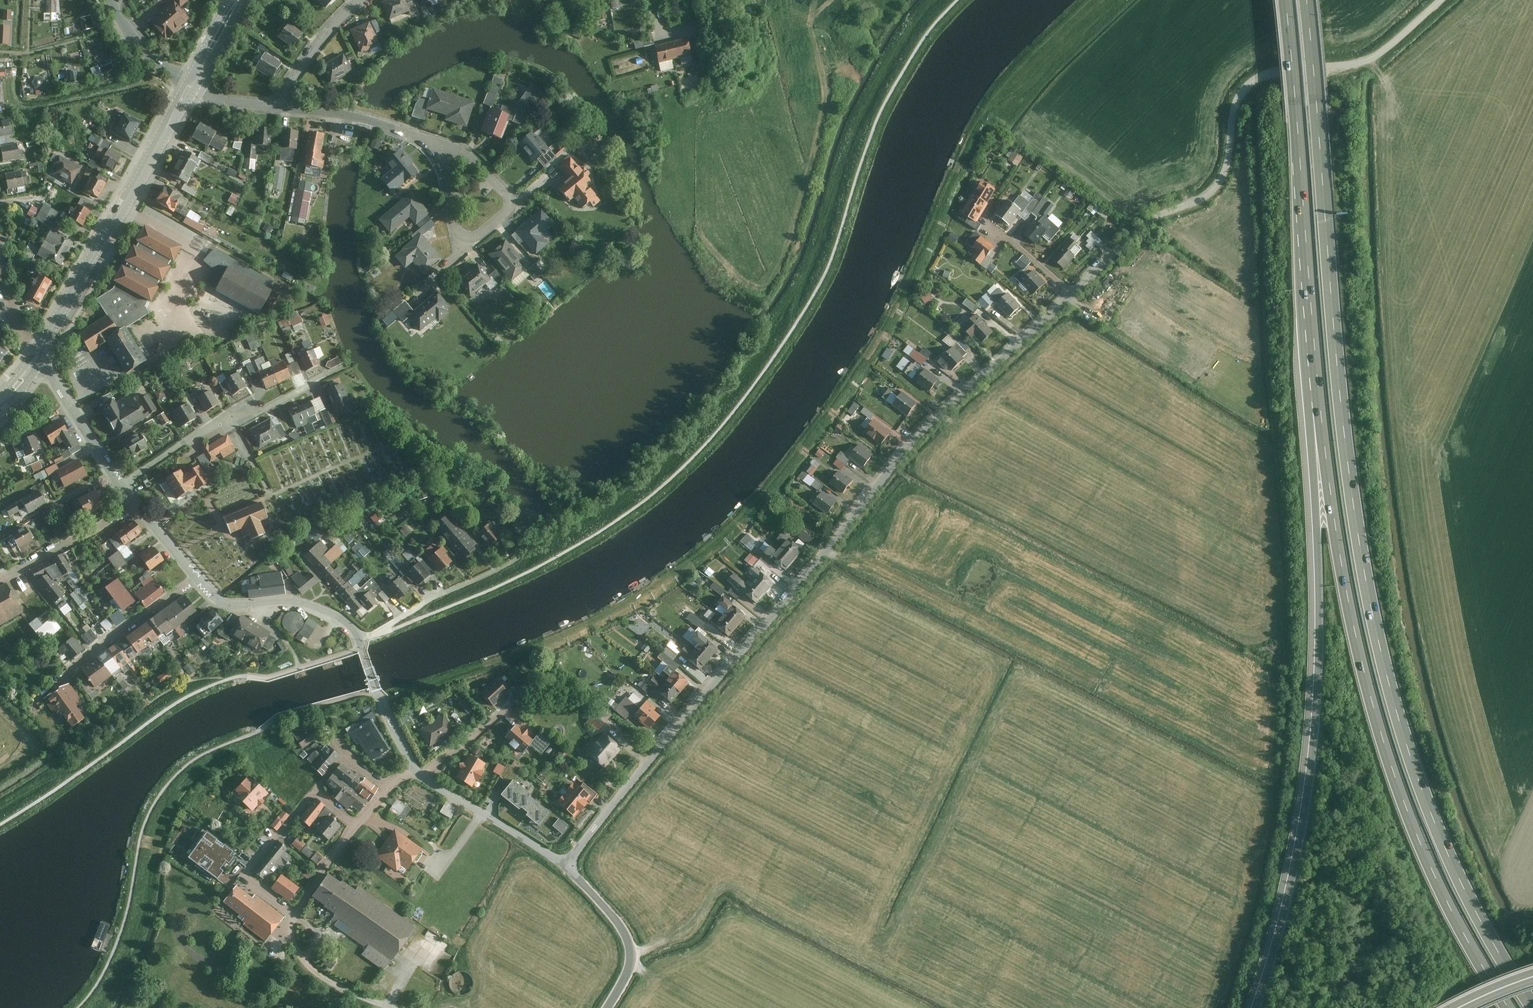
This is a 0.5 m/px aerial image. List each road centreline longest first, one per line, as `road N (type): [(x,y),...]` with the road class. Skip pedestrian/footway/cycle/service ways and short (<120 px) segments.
road 1 (motorway): [(1532,1007),(1444,842),(1384,655),(1348,439),(1309,0)]
road 2 (unclassified): [(568,866),(910,444),(1072,294)]
road 3 (motorway): [(1325,420),(1350,604),(1398,783),(1434,875),(1511,1007)]
road 4 (motorway): [(1325,420),(1316,730),(1302,831),(1256,1007)]
road 5 (unclassified): [(1072,294),(1142,226),(1219,185),(1239,99),(1257,78),(1365,62),(1442,0)]
road 6 (motorway): [(1289,0),(1325,420)]
road 7 (tertiary): [(191,83),(36,356)]
road 8 (residential): [(431,142),(458,233),(476,237),(507,211),(508,196),(444,147)]
road 9 (residential): [(121,487),(224,419),(319,380)]
road 10 (residential): [(198,579),(225,603),(296,602),(348,623),(358,636)]
road 11 (residential): [(294,916),(244,880),(318,792)]
road 12 (residential): [(422,777),(568,866)]
road 13 (residential): [(511,562),(358,636)]
road 14 (residential): [(568,866),(630,942),(627,975),(609,1007)]
road 15 (residential): [(277,107),(337,114),(431,142)]
road 16 (residential): [(198,579),(69,670)]
road 17 (residential): [(36,356),(121,487)]
road 18 (residential): [(135,505),(0,580)]
road 19 (residential): [(394,1007),(309,967),(293,938),(294,916)]
road 20 (residential): [(358,636),(377,694),(417,770)]
road 21 (residential): [(360,0),(310,53),(277,107)]

